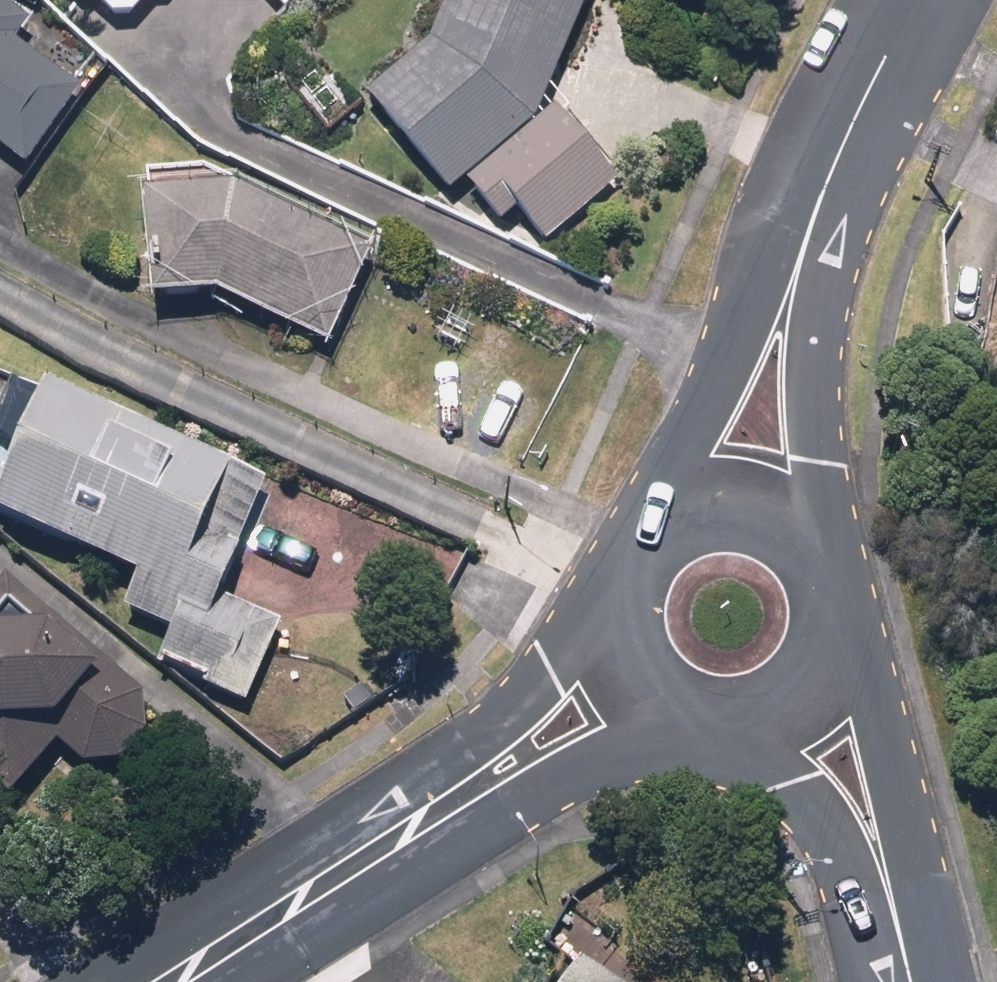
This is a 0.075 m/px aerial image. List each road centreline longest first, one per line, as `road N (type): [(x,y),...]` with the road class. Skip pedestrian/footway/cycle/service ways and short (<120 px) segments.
road 1 (tertiary): [(381,847),(607,605)]
road 2 (secondary): [(916,0),(856,114),(782,302)]
road 3 (tertiary): [(669,720),(381,847)]
road 4 (secondary): [(842,628),(906,827),(896,924)]
road 5 (secondary): [(896,924),(737,734)]
road 6 (secondary): [(782,302),(813,358),(814,539)]
road 7 (tertiary): [(176,981),(381,847)]
road 8 (secondary): [(670,512),(739,337),(782,302)]
road 9 (secondary): [(842,628),(832,667),(809,699),(776,723),(737,734)]
road 10 (secondary): [(670,512),(708,500),(747,501),(783,514),(814,539)]
road 11 (secondary): [(669,720),(620,672),(607,605)]

